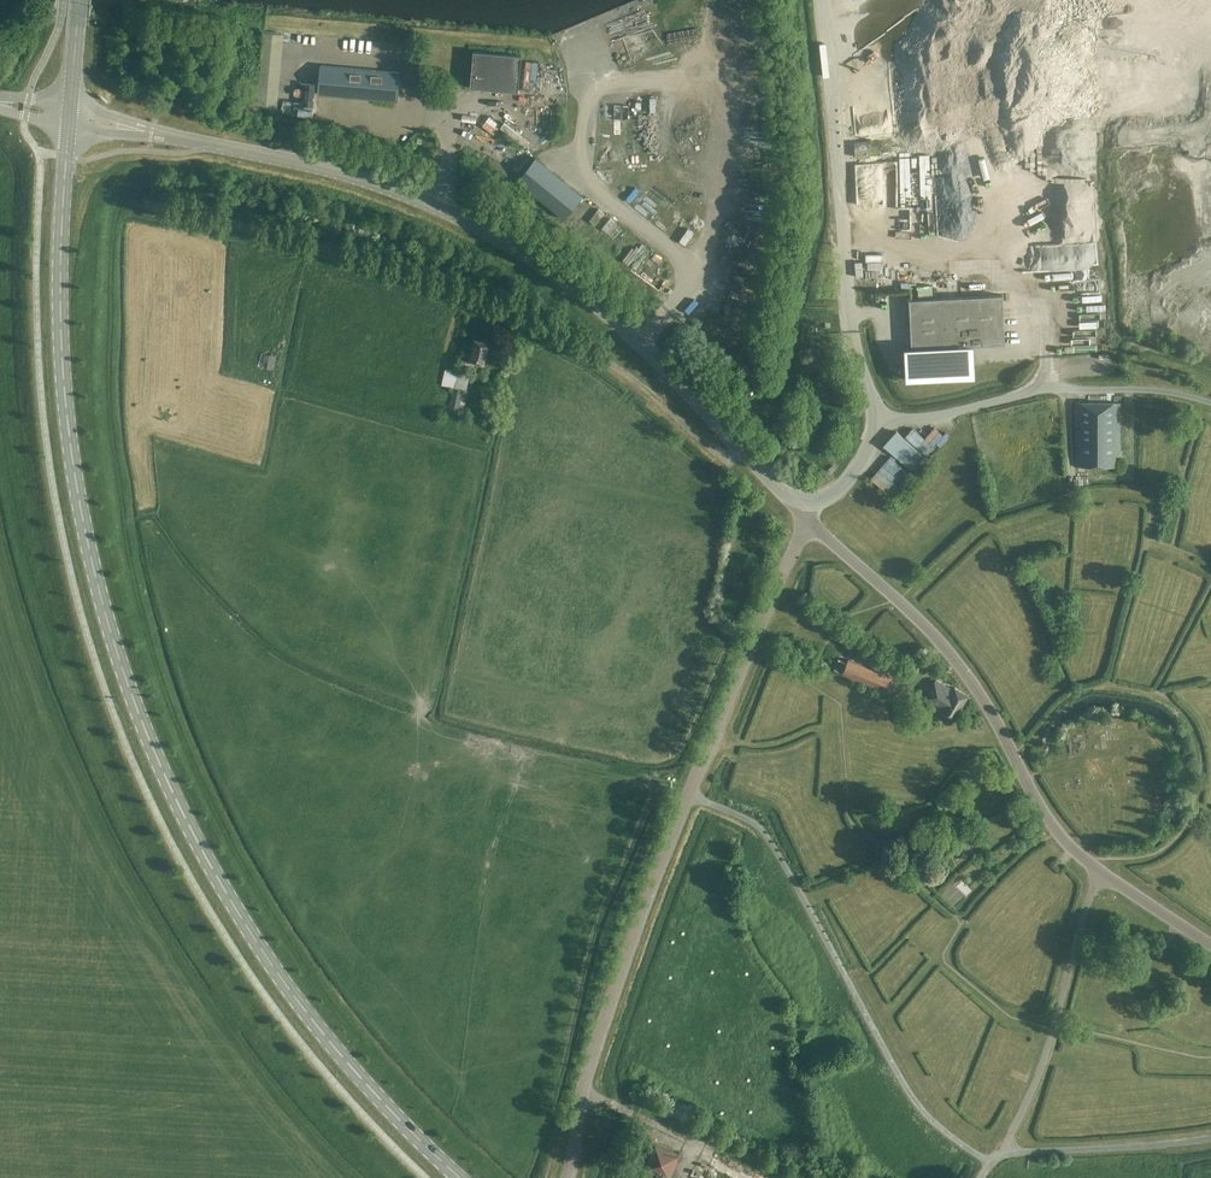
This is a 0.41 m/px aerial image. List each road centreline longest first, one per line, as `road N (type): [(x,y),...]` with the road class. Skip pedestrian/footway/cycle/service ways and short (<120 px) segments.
road 1 (secondary): [(460,1177),(344,1062),(267,961),(200,852),(136,709),(102,605),(71,457),(60,292),(70,115)]
road 2 (unclassified): [(803,516),(647,349),(504,239),(418,196),(293,158),(70,115)]
road 3 (unclassified): [(689,795),(766,834),(916,1102),(992,1162),(1003,1150)]
road 4 (unclassified): [(1098,869),(1057,831),(959,667),(803,516)]
road 5 (unclassified): [(568,1177),(608,1025),(689,795)]
road 6 (unclassified): [(1210,403),(1147,390),(1054,389),(881,427)]
road 7 (unclassified): [(689,795),(803,516)]
road 8 (unclassified): [(1003,1150),(1043,1066),(1098,869)]
road 9 (unclassified): [(1003,1150),(1210,1138)]
road 10 (unclassified): [(1210,943),(1098,869)]
road 11 (unclassified): [(803,516),(850,479),(881,427)]

